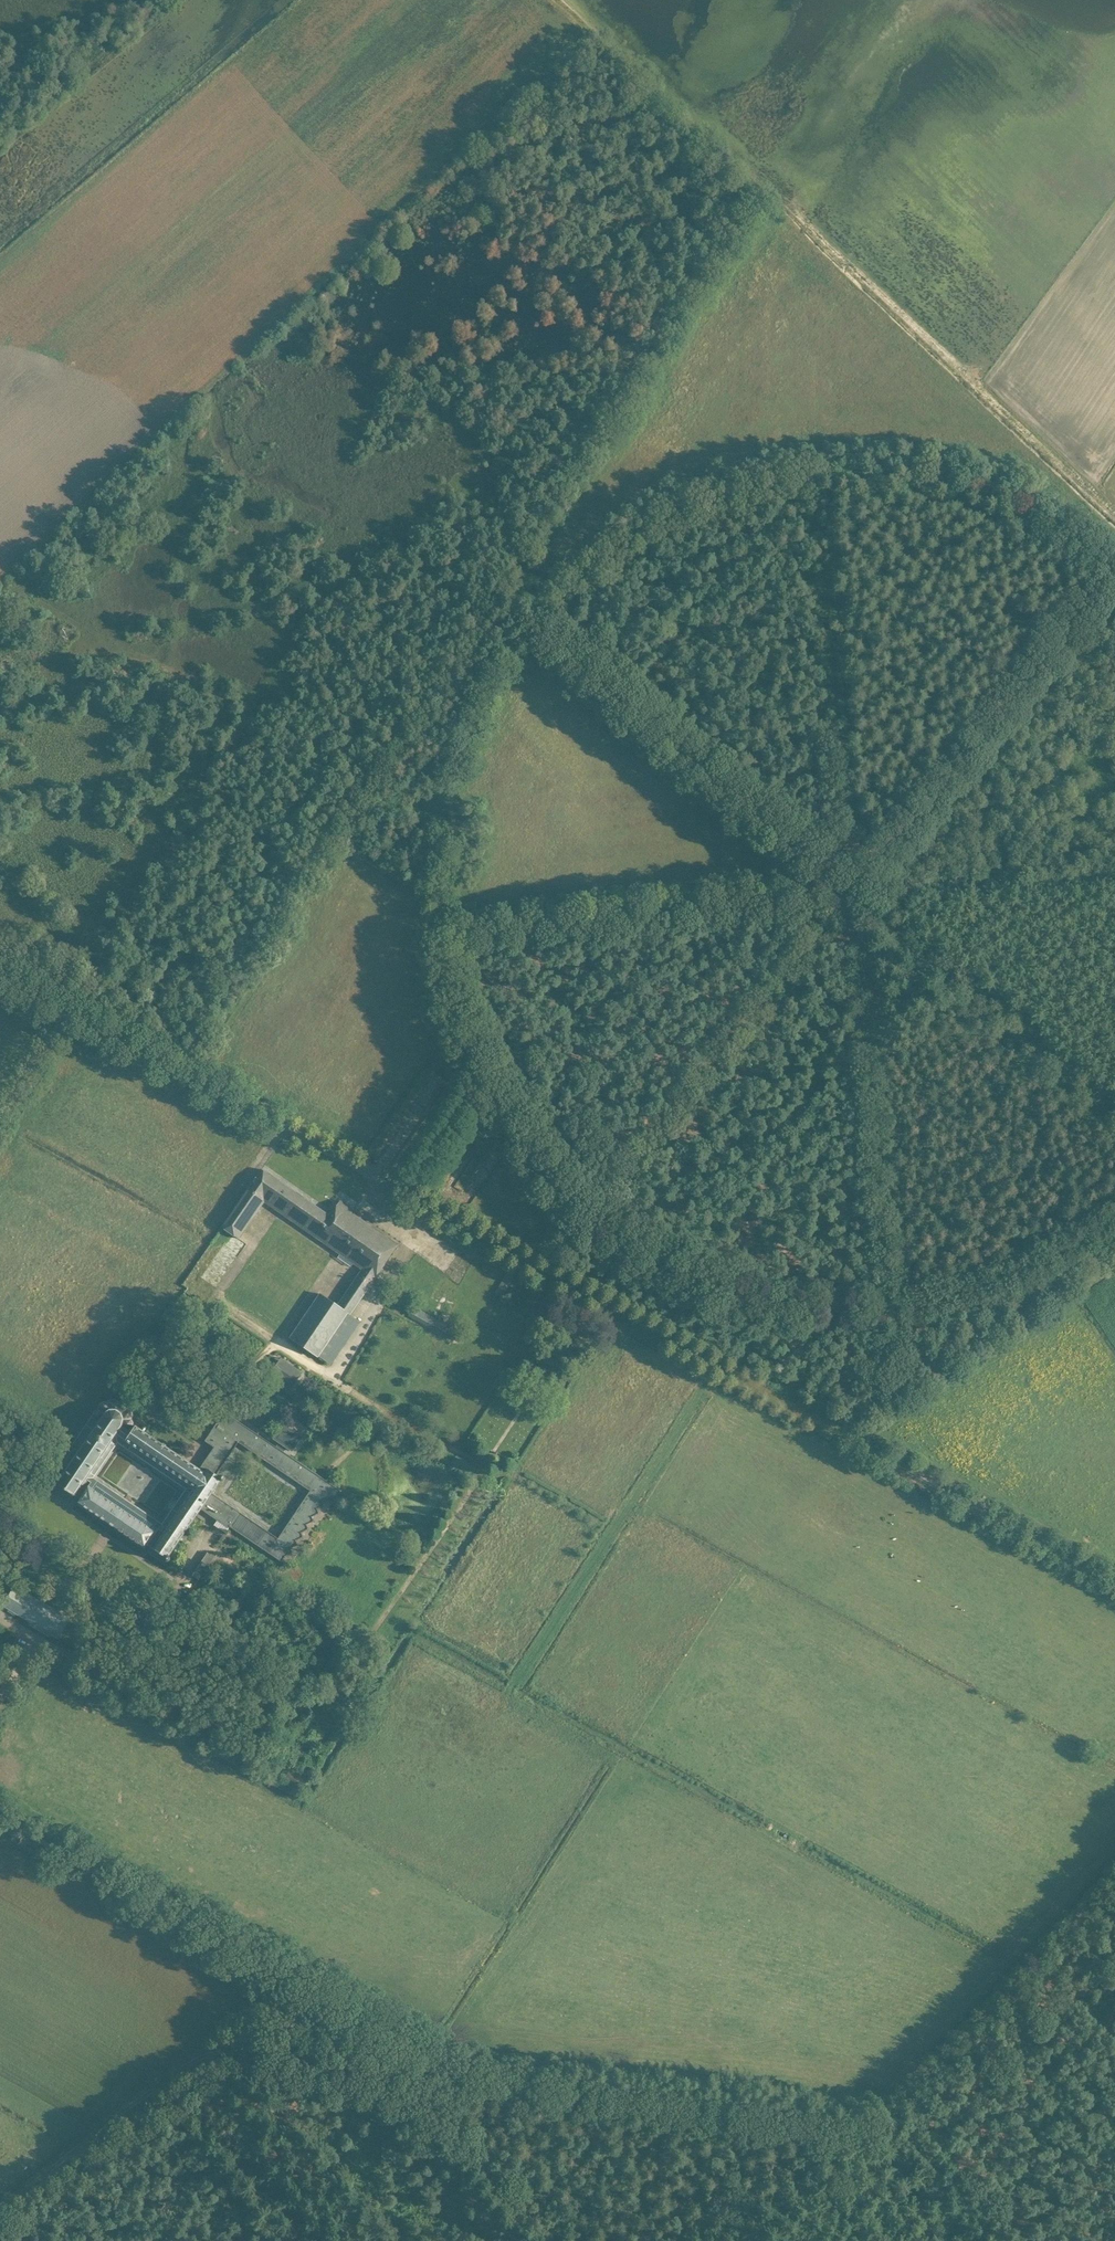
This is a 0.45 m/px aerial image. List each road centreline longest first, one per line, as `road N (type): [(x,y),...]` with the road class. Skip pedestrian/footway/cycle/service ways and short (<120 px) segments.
road 1 (unclassified): [(0,1108),(69,1003),(536,1260),(577,1295),(709,1367)]
road 2 (track): [(427,2075),(823,2128),(877,2123),(1114,1883)]
road 3 (track): [(0,1819),(402,2046),(427,2075)]
road 4 (track): [(0,2217),(210,2050),(427,2075)]
road 5 (track): [(845,1442),(1114,1261)]
road 6 (track): [(1114,1585),(845,1442)]
road 7 (track): [(709,1367),(845,1442)]

